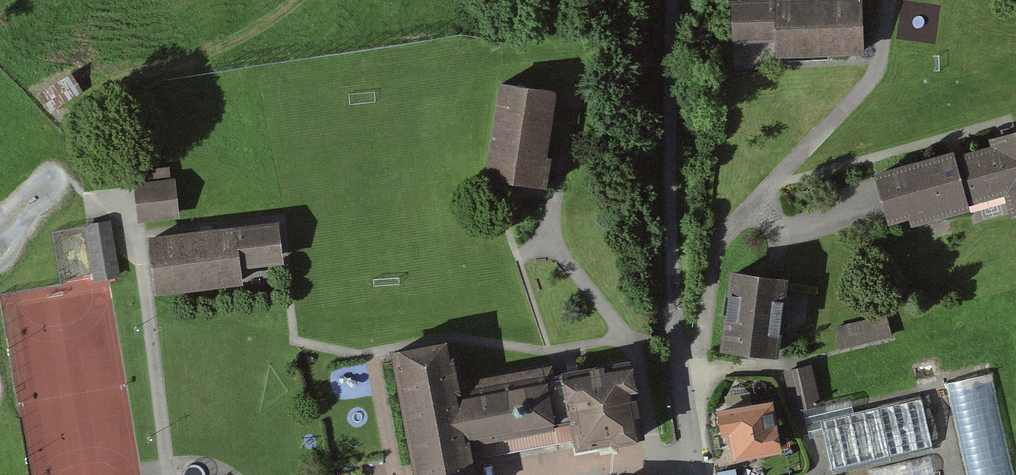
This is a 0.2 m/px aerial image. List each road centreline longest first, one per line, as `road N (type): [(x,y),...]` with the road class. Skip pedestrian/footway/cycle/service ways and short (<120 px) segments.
road 1 (track): [(677,361),(671,0)]

